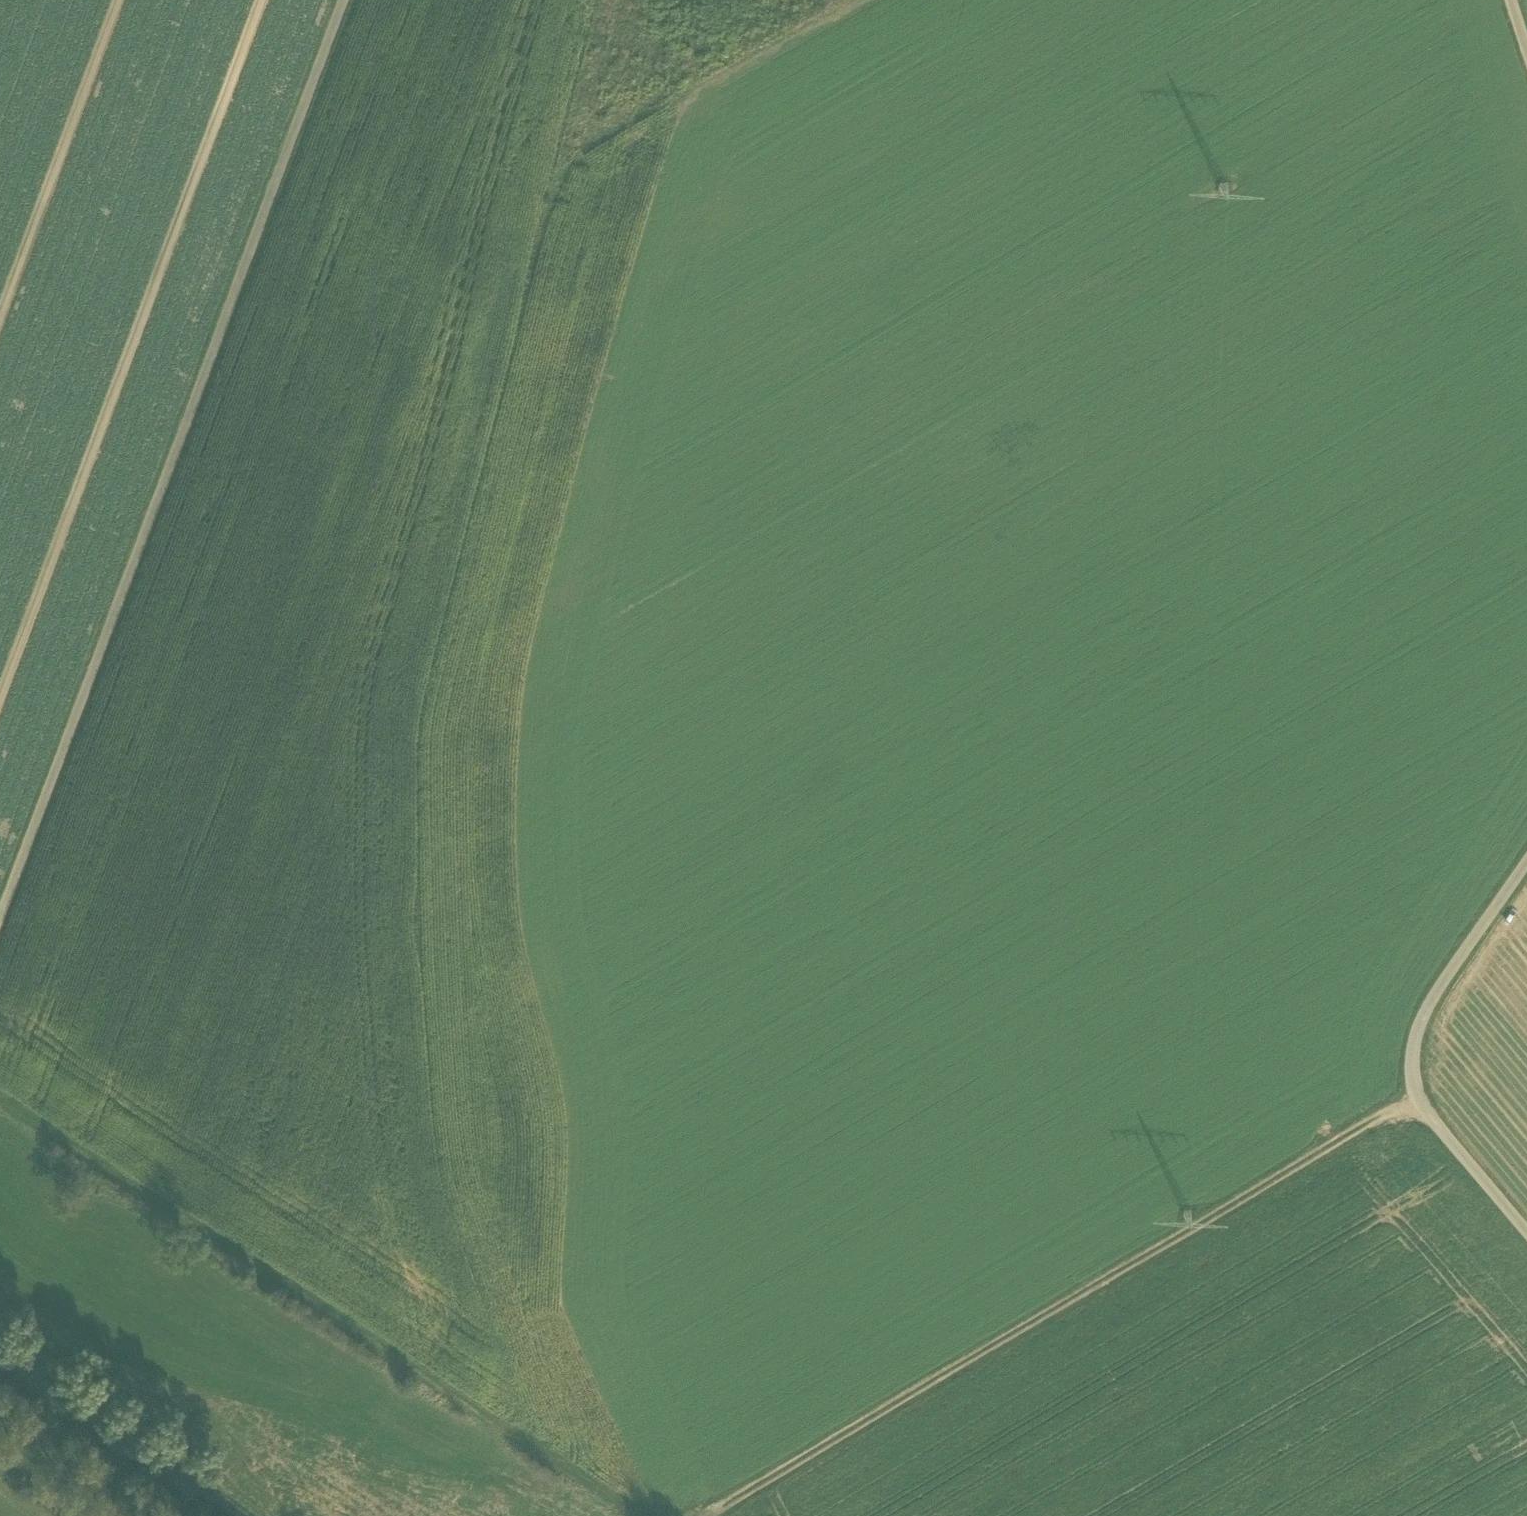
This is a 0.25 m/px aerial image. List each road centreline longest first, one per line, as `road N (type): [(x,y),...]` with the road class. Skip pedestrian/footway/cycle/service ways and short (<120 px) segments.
road 1 (unclassified): [(343,0),(0,912)]
road 2 (track): [(1411,1099),(699,1515)]
road 3 (track): [(636,1515),(0,1103)]
road 4 (unclassified): [(1526,861),(1422,1013),(1411,1099),(1526,1237)]

